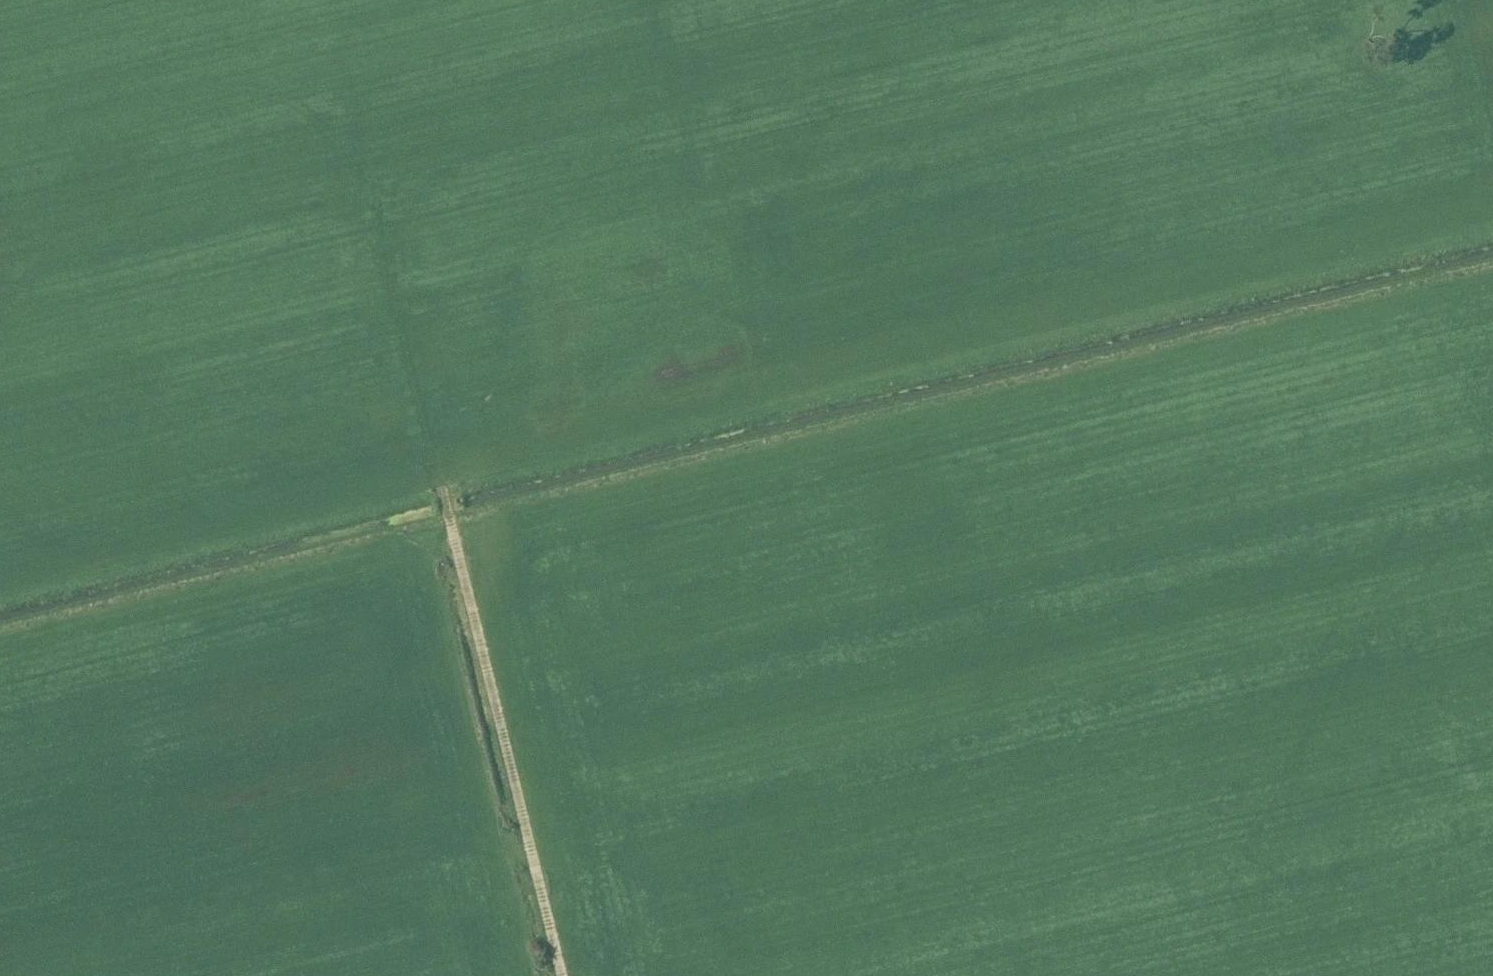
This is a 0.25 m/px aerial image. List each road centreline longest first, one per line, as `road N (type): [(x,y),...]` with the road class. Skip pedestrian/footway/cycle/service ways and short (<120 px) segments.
road 1 (track): [(444,504),(560,975)]

